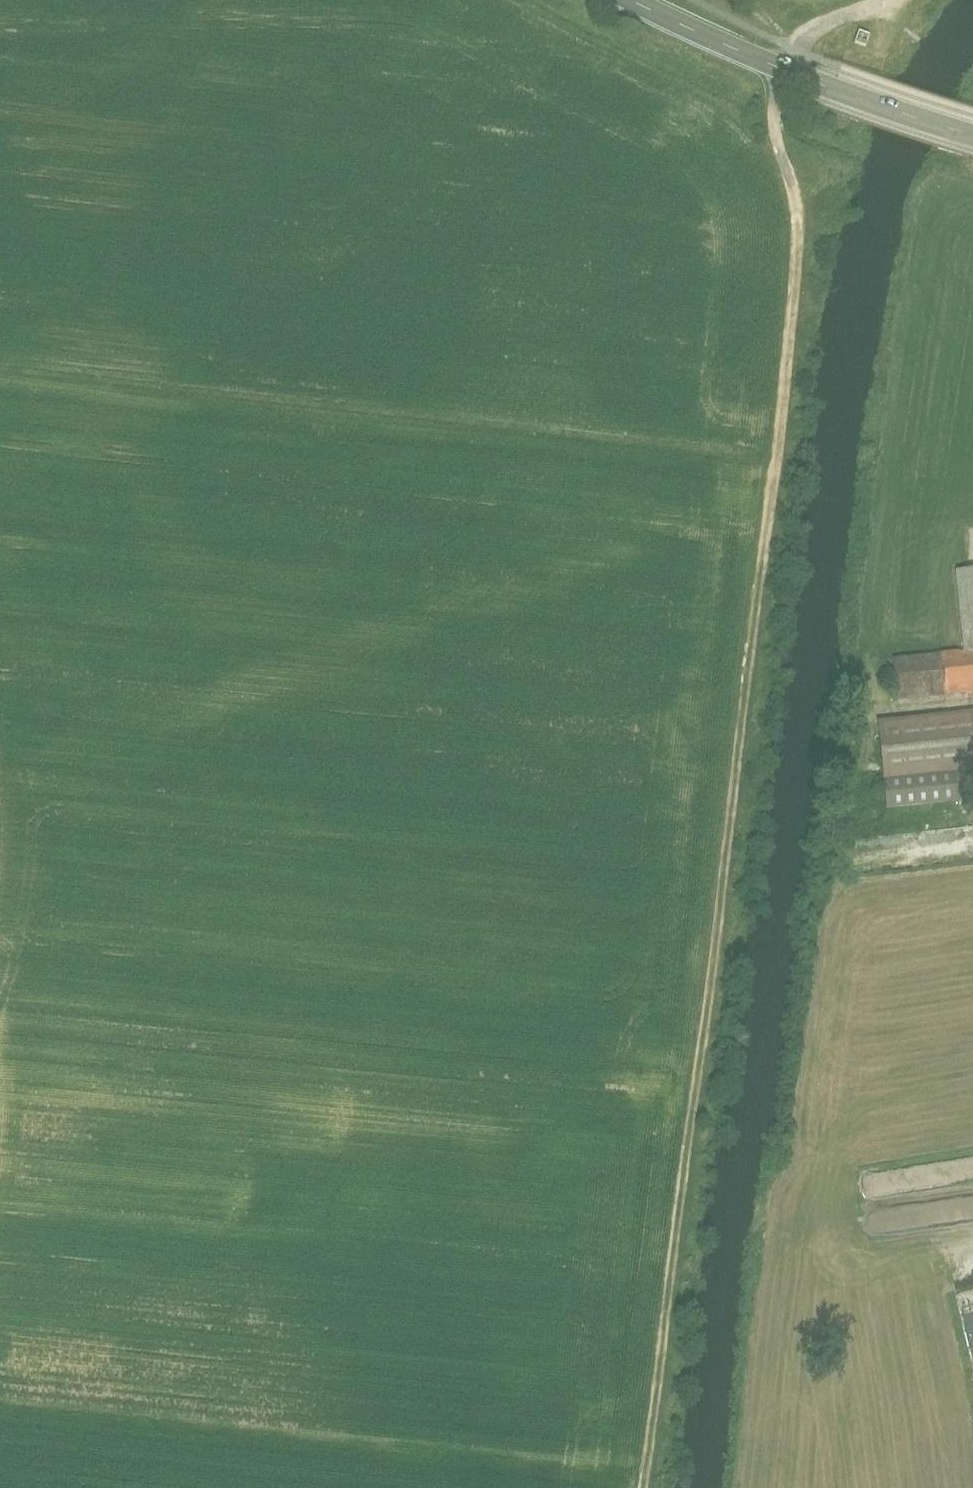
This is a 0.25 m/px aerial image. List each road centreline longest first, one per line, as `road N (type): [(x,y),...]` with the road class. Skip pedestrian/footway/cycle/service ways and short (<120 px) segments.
road 1 (tertiary): [(616,0),(823,91),(972,140)]

